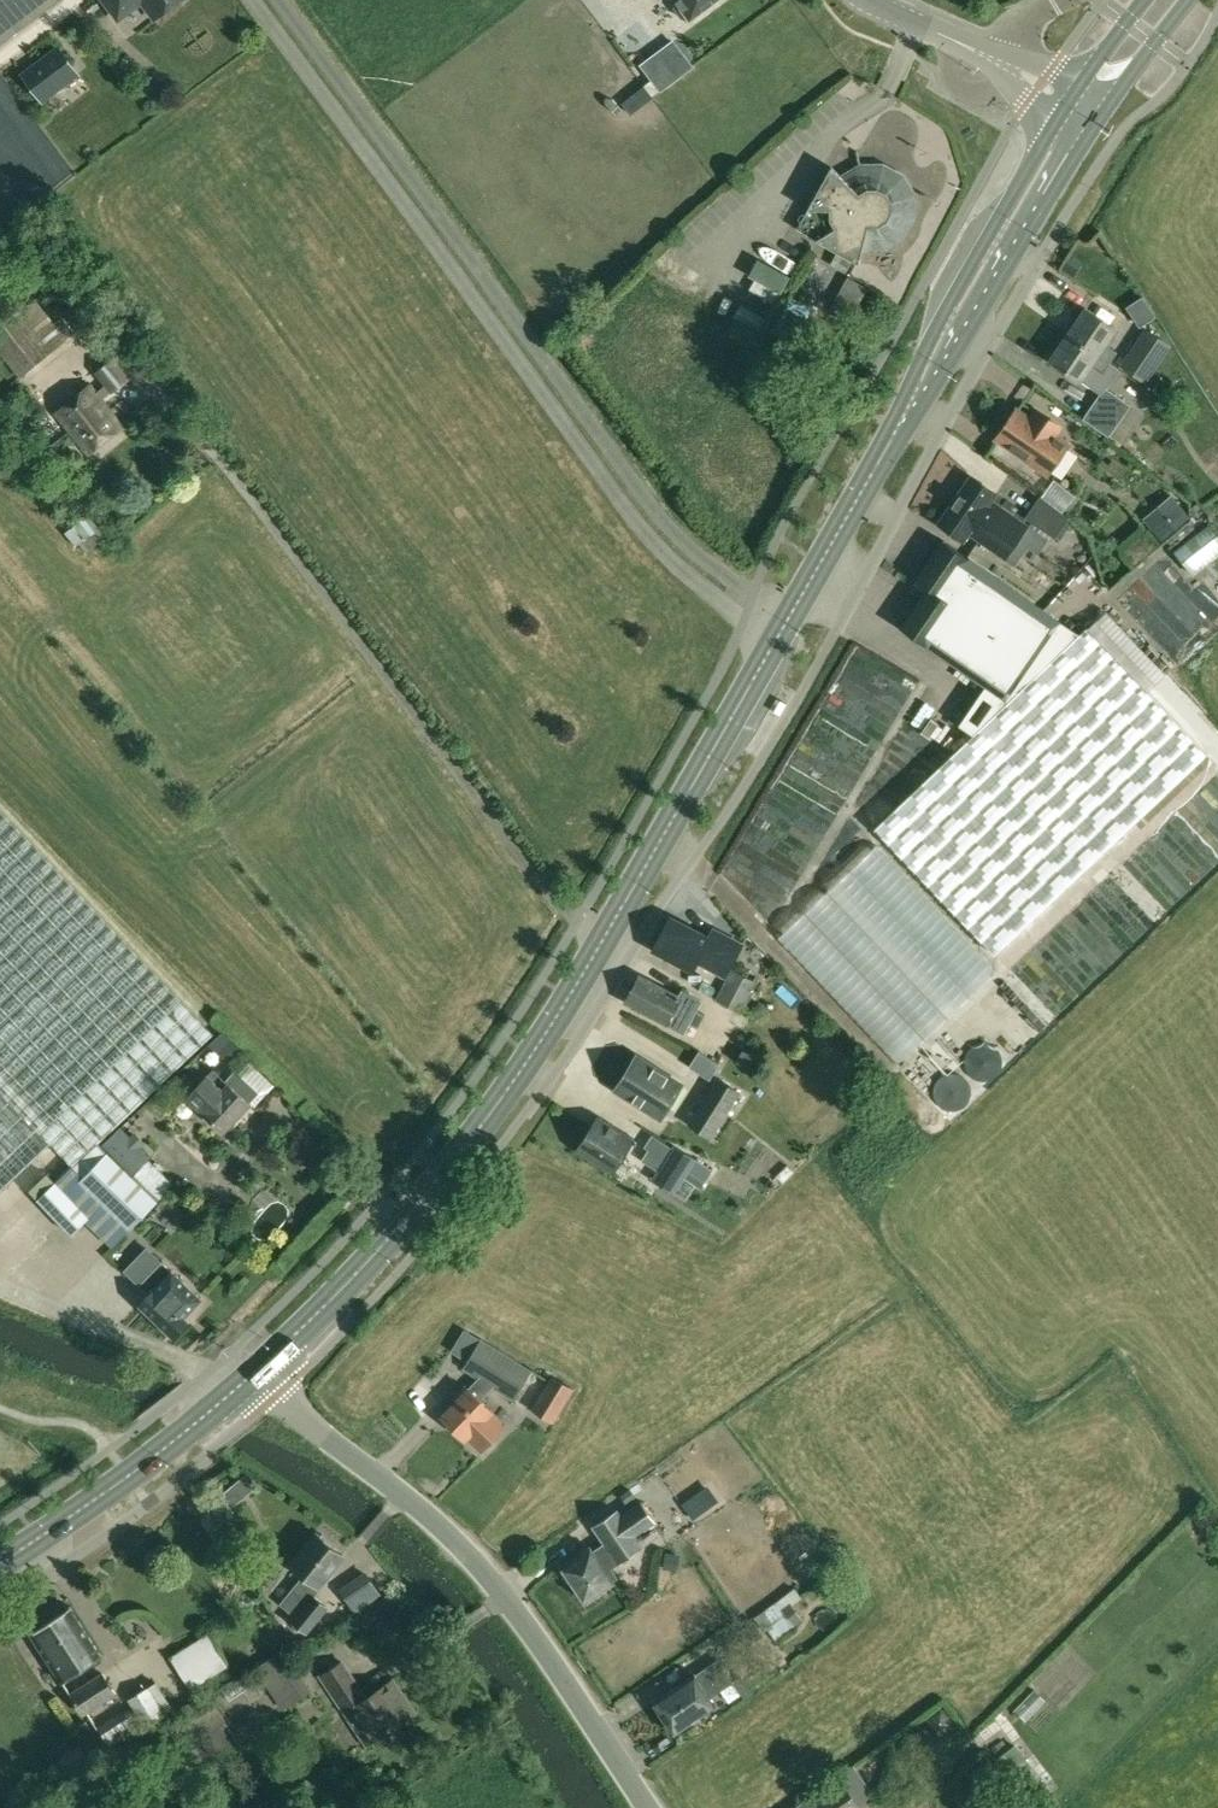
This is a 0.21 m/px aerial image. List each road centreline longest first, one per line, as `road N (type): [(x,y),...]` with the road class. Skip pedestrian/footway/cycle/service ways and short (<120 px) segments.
road 1 (primary): [(257,1372),(357,1277),(439,1180),(608,932),(822,568)]
road 2 (tertiary): [(649,1807),(543,1644),(492,1582),(257,1372)]
road 3 (primary): [(822,568),(1089,138)]
road 4 (primary): [(1034,163),(864,473),(822,568)]
road 5 (primary): [(0,1566),(257,1372)]
road 6 (primary): [(1106,114),(1187,0)]

